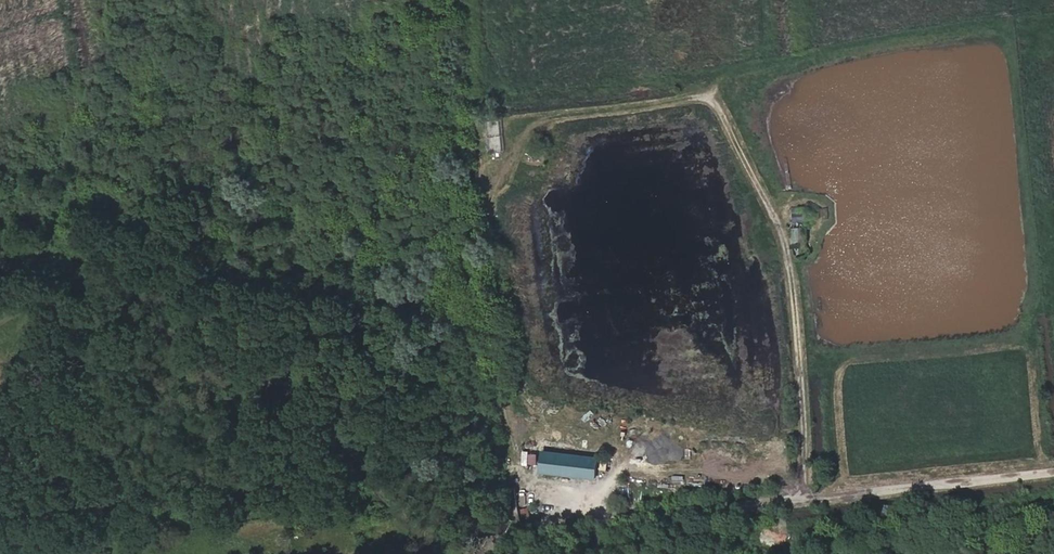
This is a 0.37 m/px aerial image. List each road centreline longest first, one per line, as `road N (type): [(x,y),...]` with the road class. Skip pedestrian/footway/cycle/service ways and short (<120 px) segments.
road 1 (track): [(455,553),(235,354),(52,279),(0,274)]

